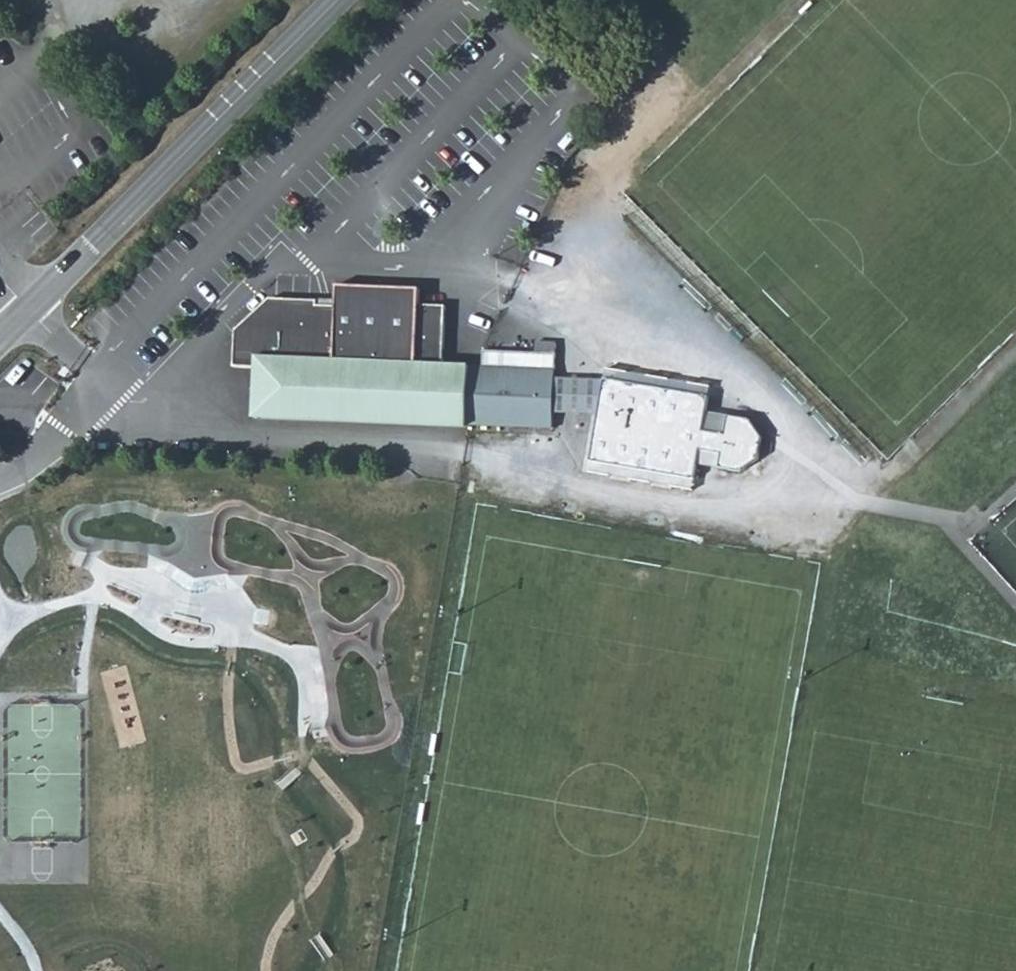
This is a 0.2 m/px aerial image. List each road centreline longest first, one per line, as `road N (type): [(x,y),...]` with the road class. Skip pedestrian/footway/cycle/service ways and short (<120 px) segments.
road 1 (secondary): [(0,335),(335,0)]

